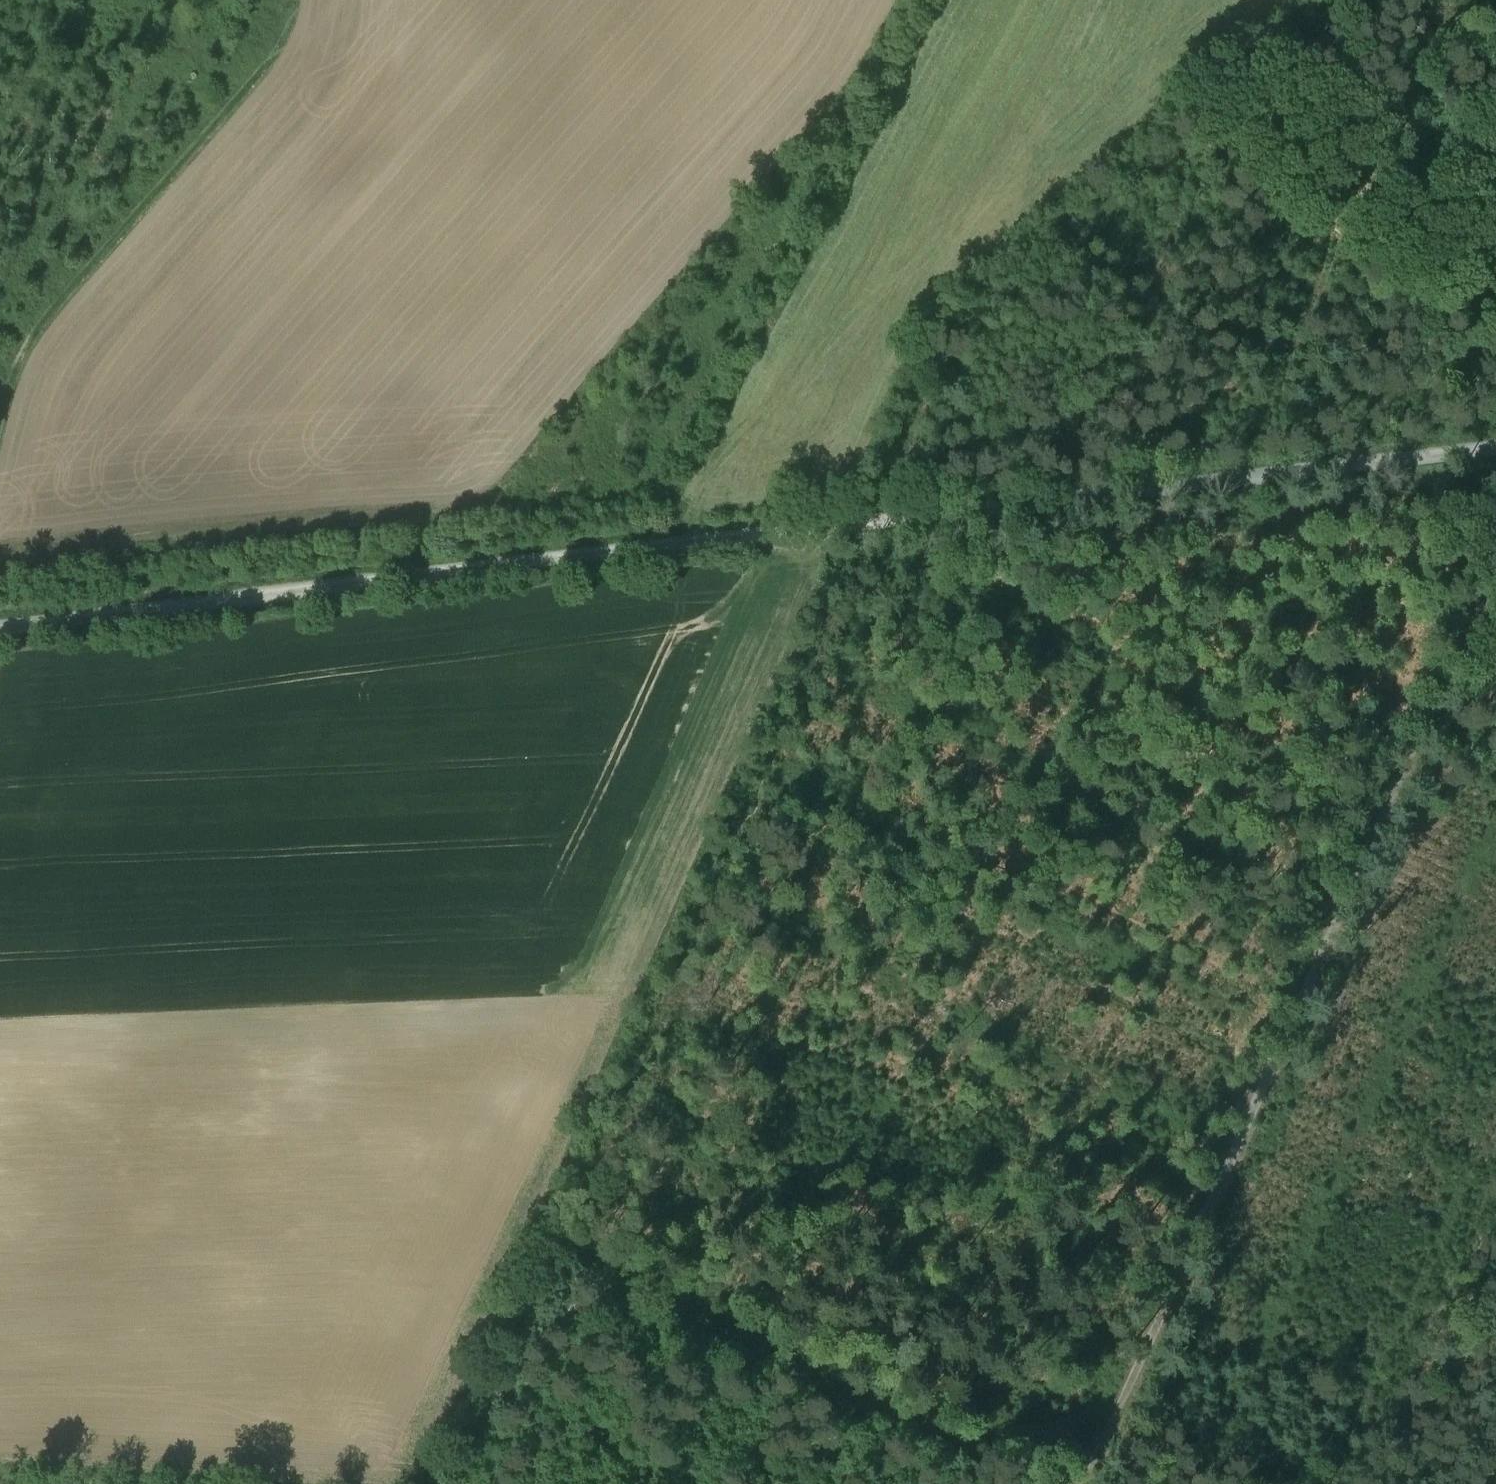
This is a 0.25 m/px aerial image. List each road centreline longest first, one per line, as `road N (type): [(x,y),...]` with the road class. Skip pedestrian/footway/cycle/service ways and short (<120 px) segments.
road 1 (track): [(1495,450),(0,631)]
road 2 (track): [(1085,1483),(1495,572)]
road 3 (track): [(0,381),(7,352),(45,297),(305,0)]

